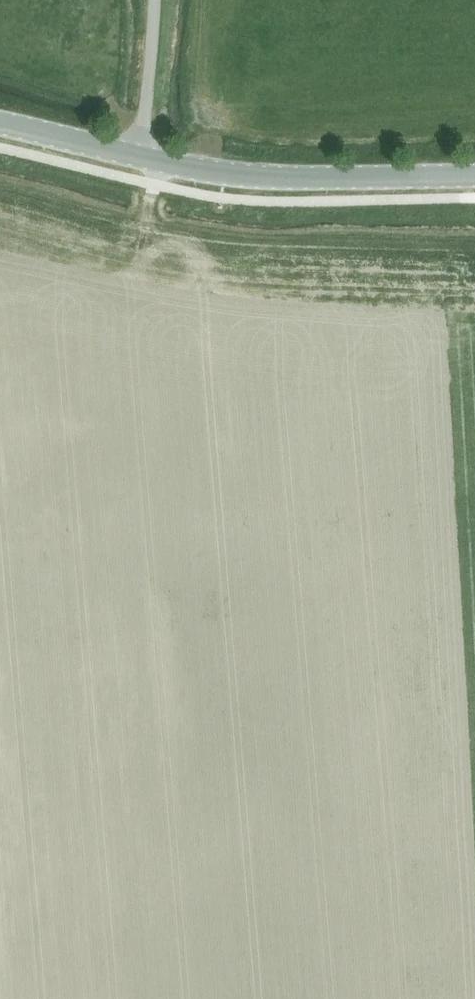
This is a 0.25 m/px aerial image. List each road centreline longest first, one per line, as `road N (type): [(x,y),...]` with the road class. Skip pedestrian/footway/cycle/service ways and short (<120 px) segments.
road 1 (tertiary): [(0,124),(240,176),(474,175)]

